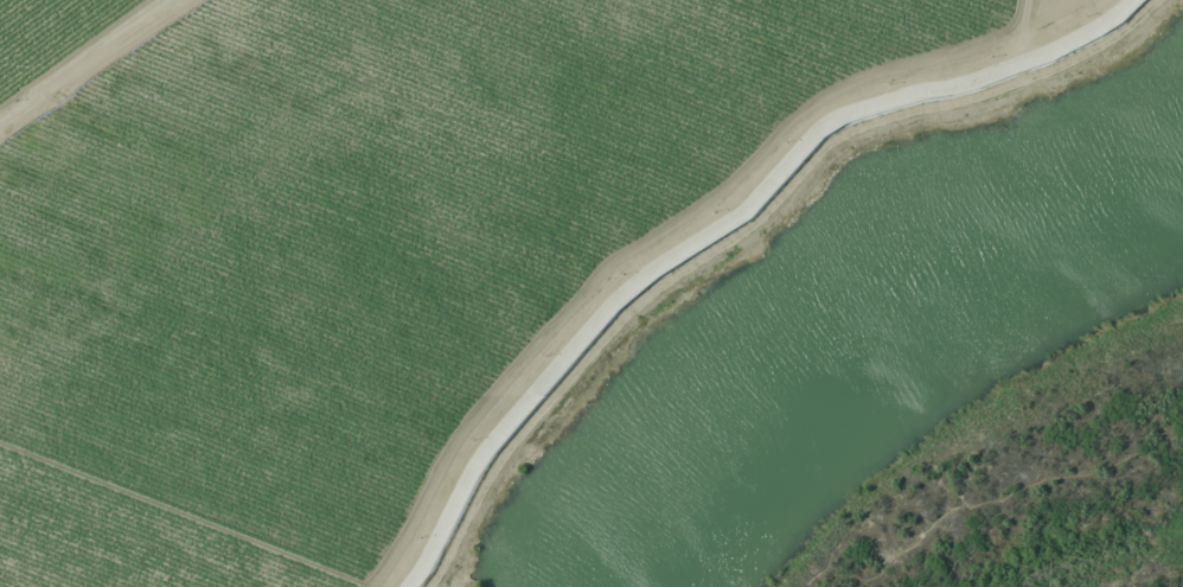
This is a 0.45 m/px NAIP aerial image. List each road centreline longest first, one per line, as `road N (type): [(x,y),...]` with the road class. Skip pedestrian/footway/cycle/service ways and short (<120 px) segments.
road 1 (residential): [(1129,0),(1062,46),(1017,65),(826,126),(749,210),(647,270),(608,304),(475,459),(402,586)]
road 2 (residential): [(1023,32),(818,107),(730,190),(632,253),(456,438),(408,531),(366,586)]
road 3 (residential): [(189,0),(0,136)]

